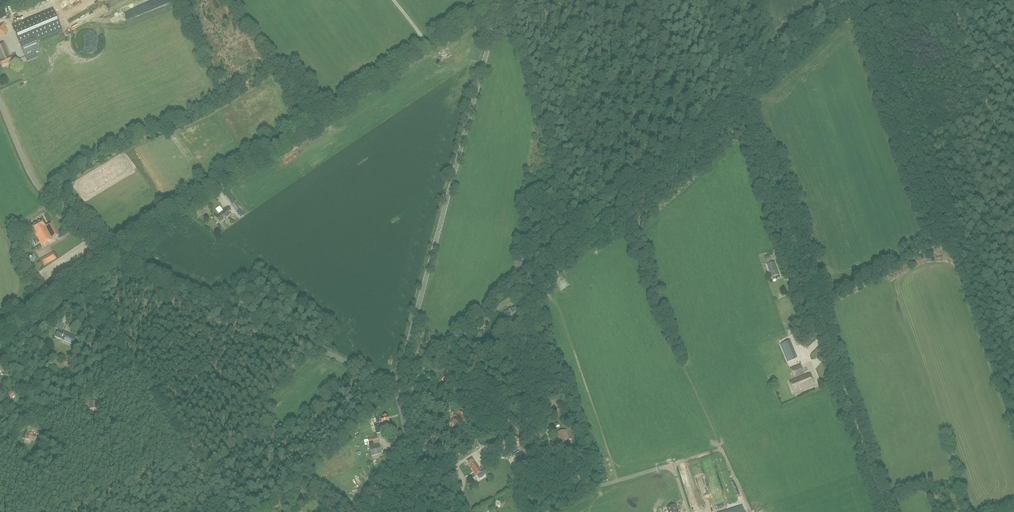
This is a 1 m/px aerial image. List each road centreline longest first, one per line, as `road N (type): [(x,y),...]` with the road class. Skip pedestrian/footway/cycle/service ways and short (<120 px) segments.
road 1 (track): [(713,0),(888,511)]
road 2 (tertiary): [(396,387),(499,0)]
road 3 (unclassified): [(396,387),(117,254)]
road 4 (track): [(230,179),(423,49)]
road 5 (track): [(198,465),(74,284)]
road 6 (unclassified): [(117,254),(34,180),(0,101)]
road 7 (unclassified): [(0,334),(117,254)]
road 8 (unclassified): [(117,254),(230,179)]
road 9 (tertiary): [(424,511),(396,387)]

